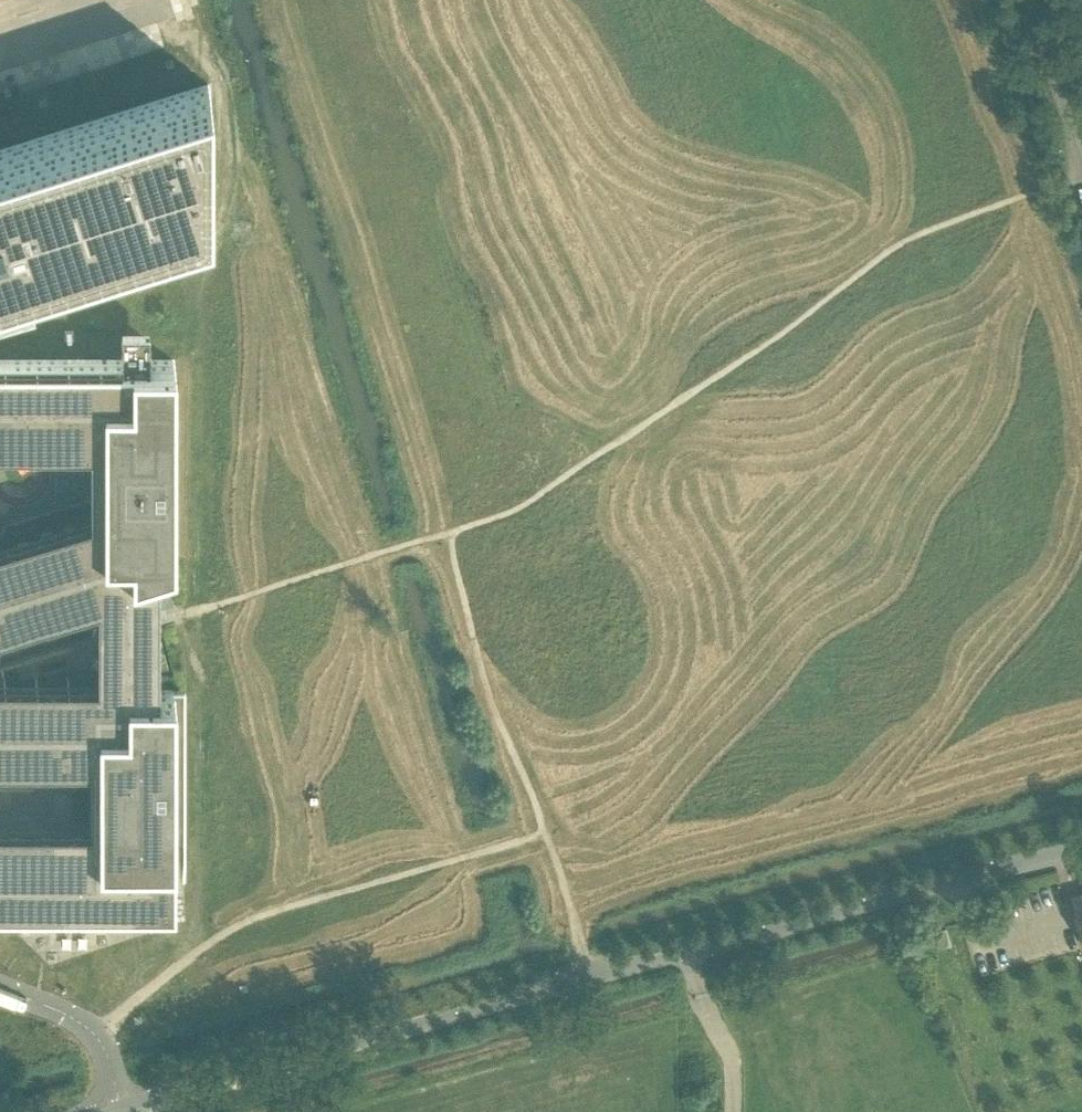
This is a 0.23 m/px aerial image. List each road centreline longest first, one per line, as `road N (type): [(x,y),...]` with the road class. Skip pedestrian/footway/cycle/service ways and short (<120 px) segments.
road 1 (unclassified): [(119,1111),(592,976),(1081,848)]
road 2 (unclassified): [(1081,168),(1028,0)]

